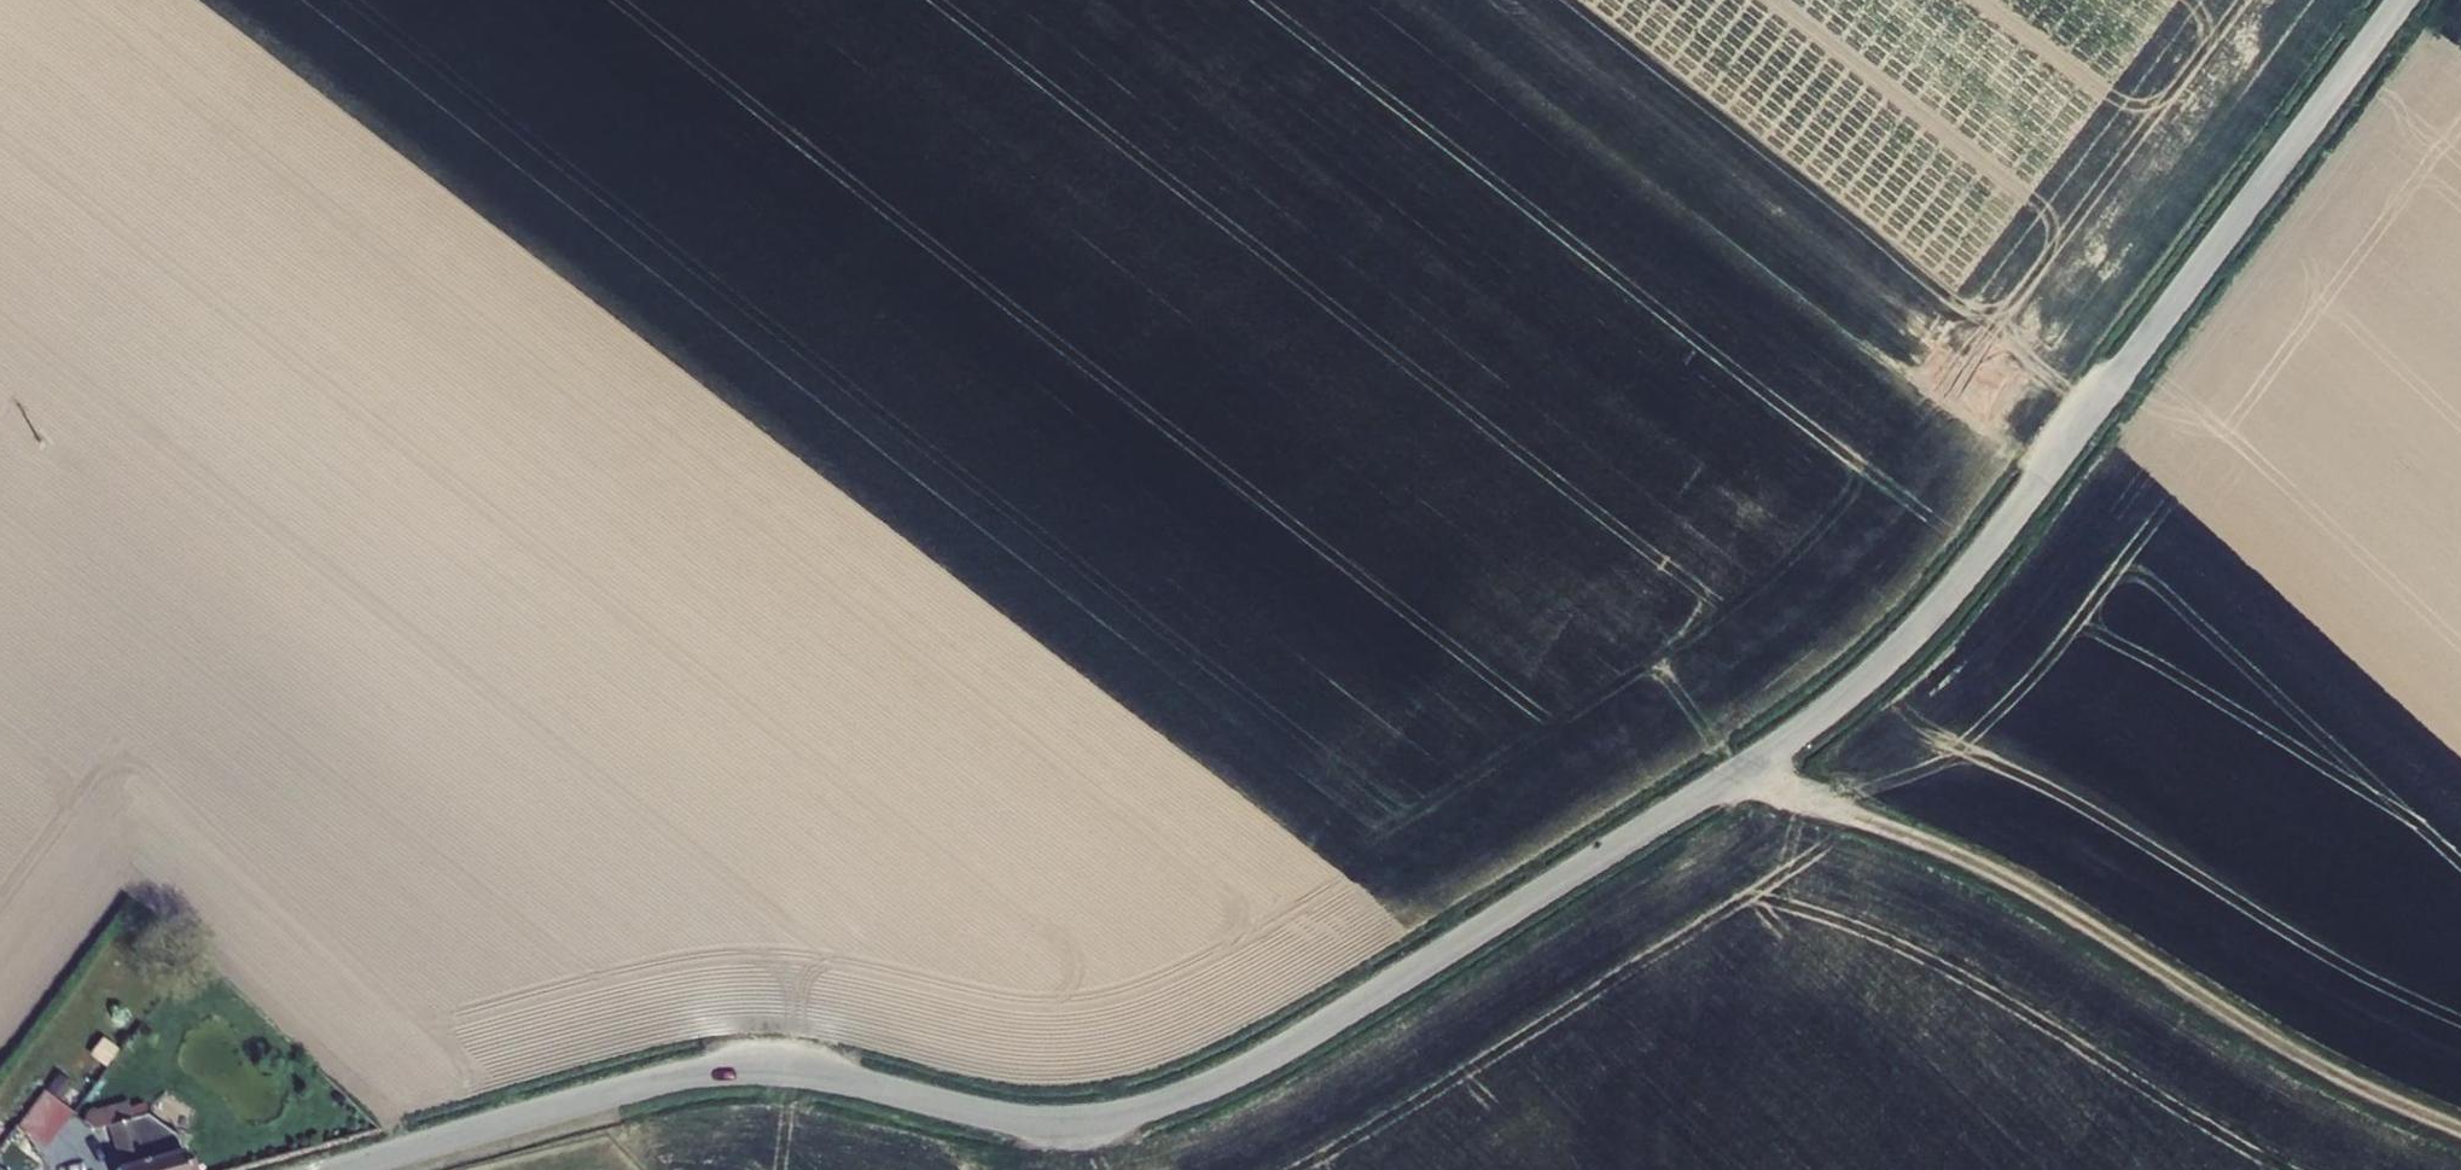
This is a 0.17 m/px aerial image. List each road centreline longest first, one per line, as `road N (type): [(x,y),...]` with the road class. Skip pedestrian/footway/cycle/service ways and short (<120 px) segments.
road 1 (unclassified): [(2399,0),(1986,549),(1889,657),(1805,726),(1305,1035),(1194,1090),(1083,1118),(999,1117),(810,1073),(725,1069),(334,1169)]
road 2 (track): [(1735,770),(2040,898),(2339,1075),(2460,1126)]

